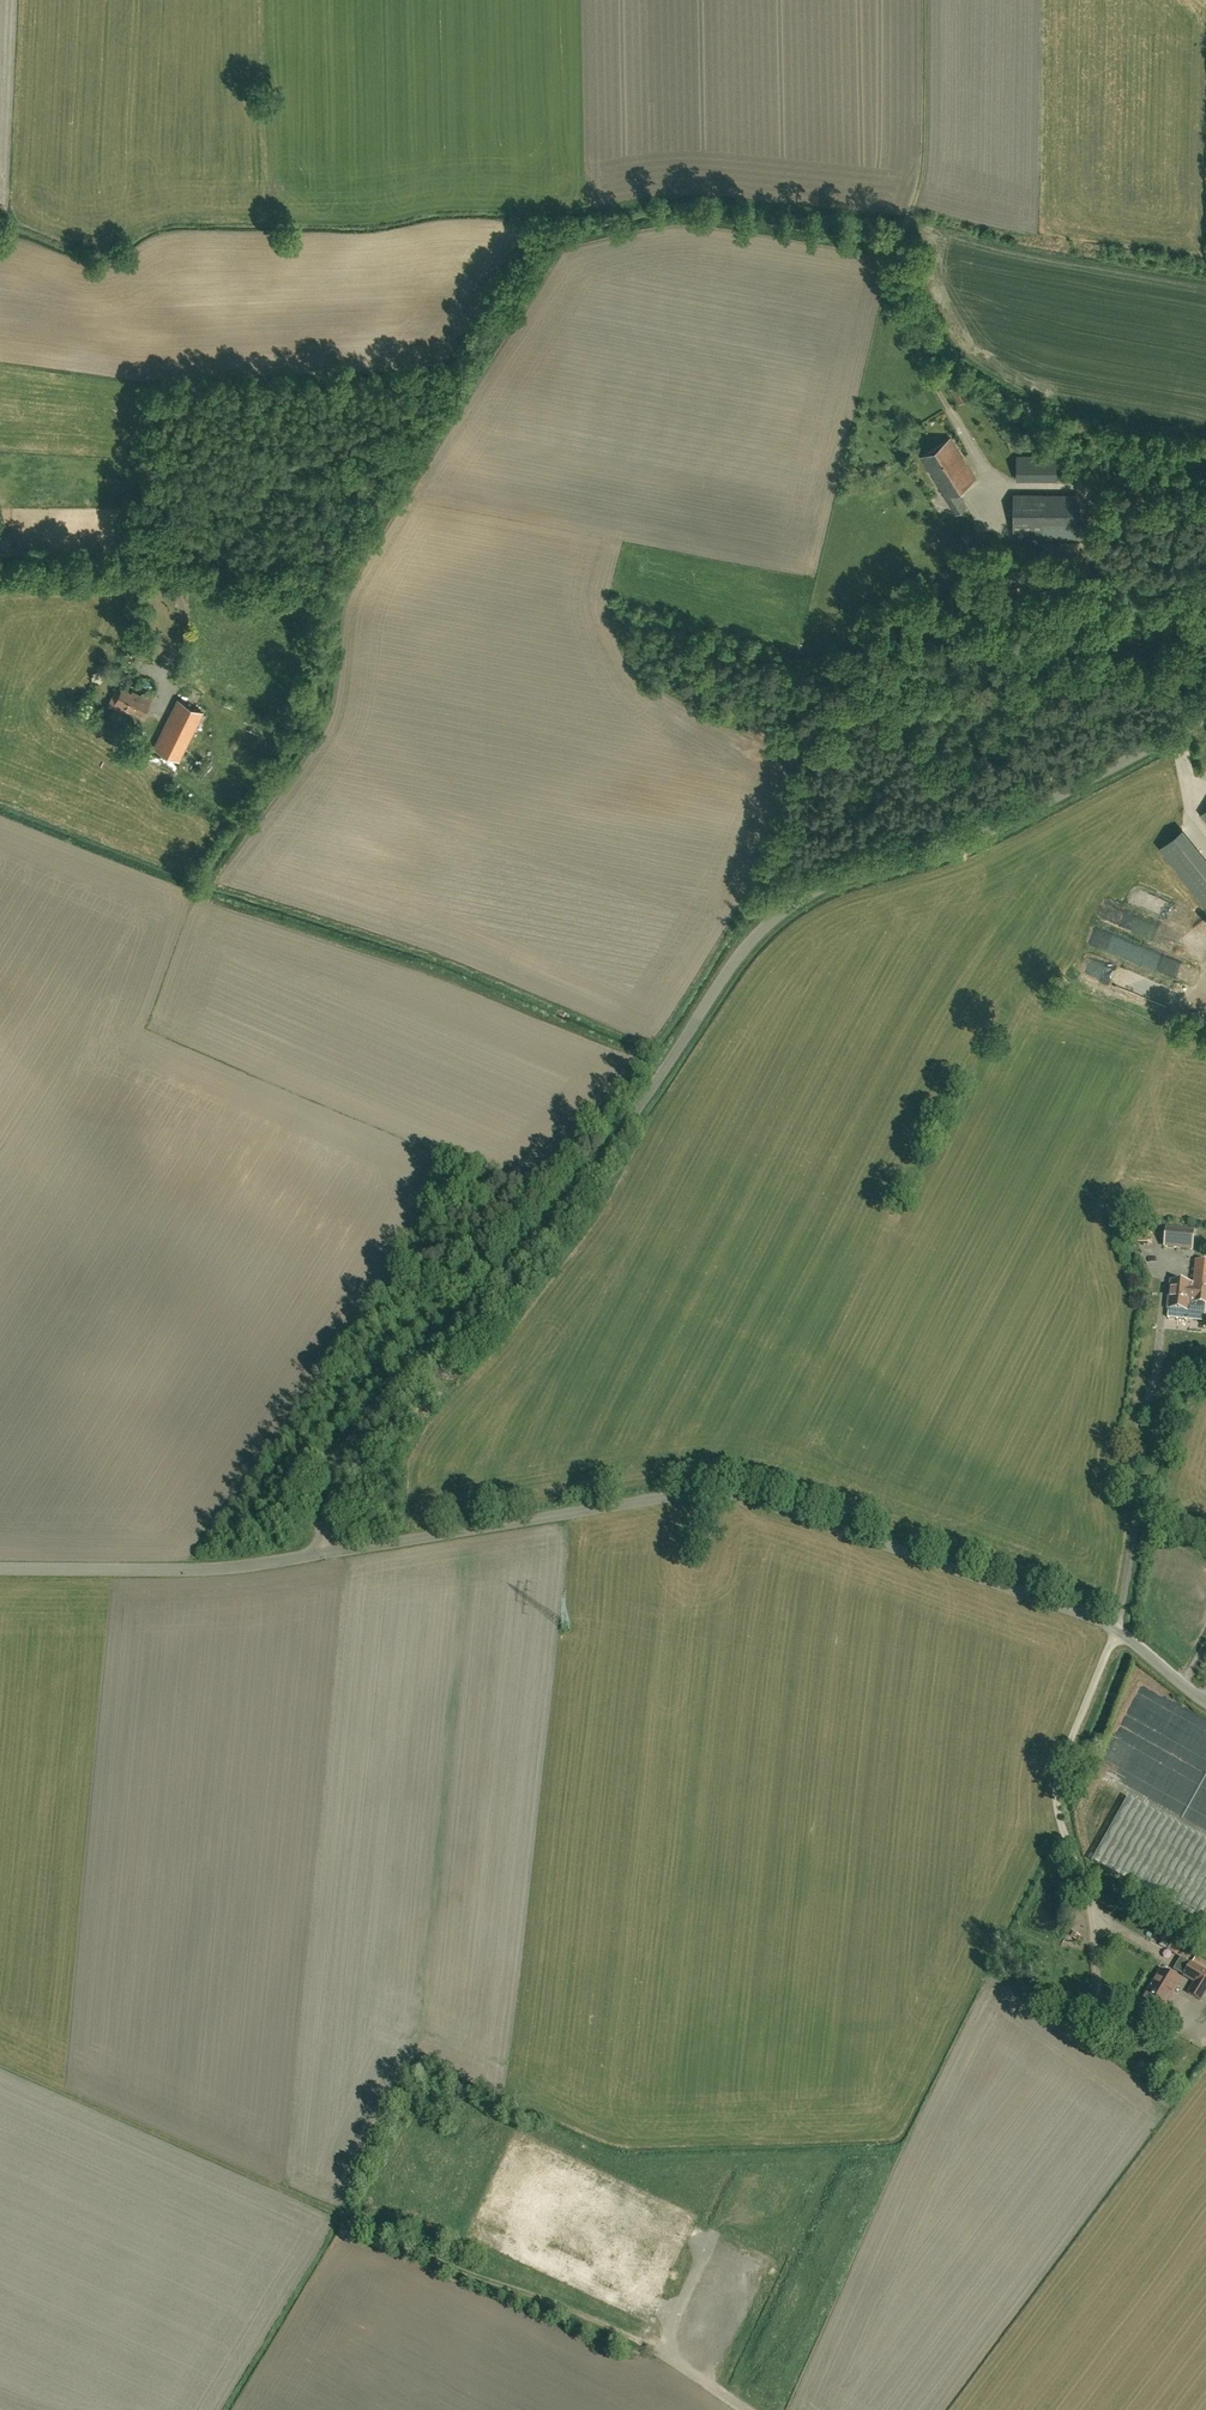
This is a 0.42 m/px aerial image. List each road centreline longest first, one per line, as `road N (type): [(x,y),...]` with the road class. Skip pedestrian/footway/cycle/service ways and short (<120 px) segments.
road 1 (unclassified): [(328,1555),(324,1500),(337,1467),(586,1178),(757,935),(816,892),(976,840),(1205,722)]
road 2 (unclassified): [(1205,1698),(1107,1623),(724,1495),(328,1555)]
road 3 (track): [(0,2054),(660,2355)]
road 4 (track): [(955,427),(890,287),(910,195),(925,179),(924,0)]
road 5 (unclassified): [(328,1555),(216,1571),(0,1569)]

